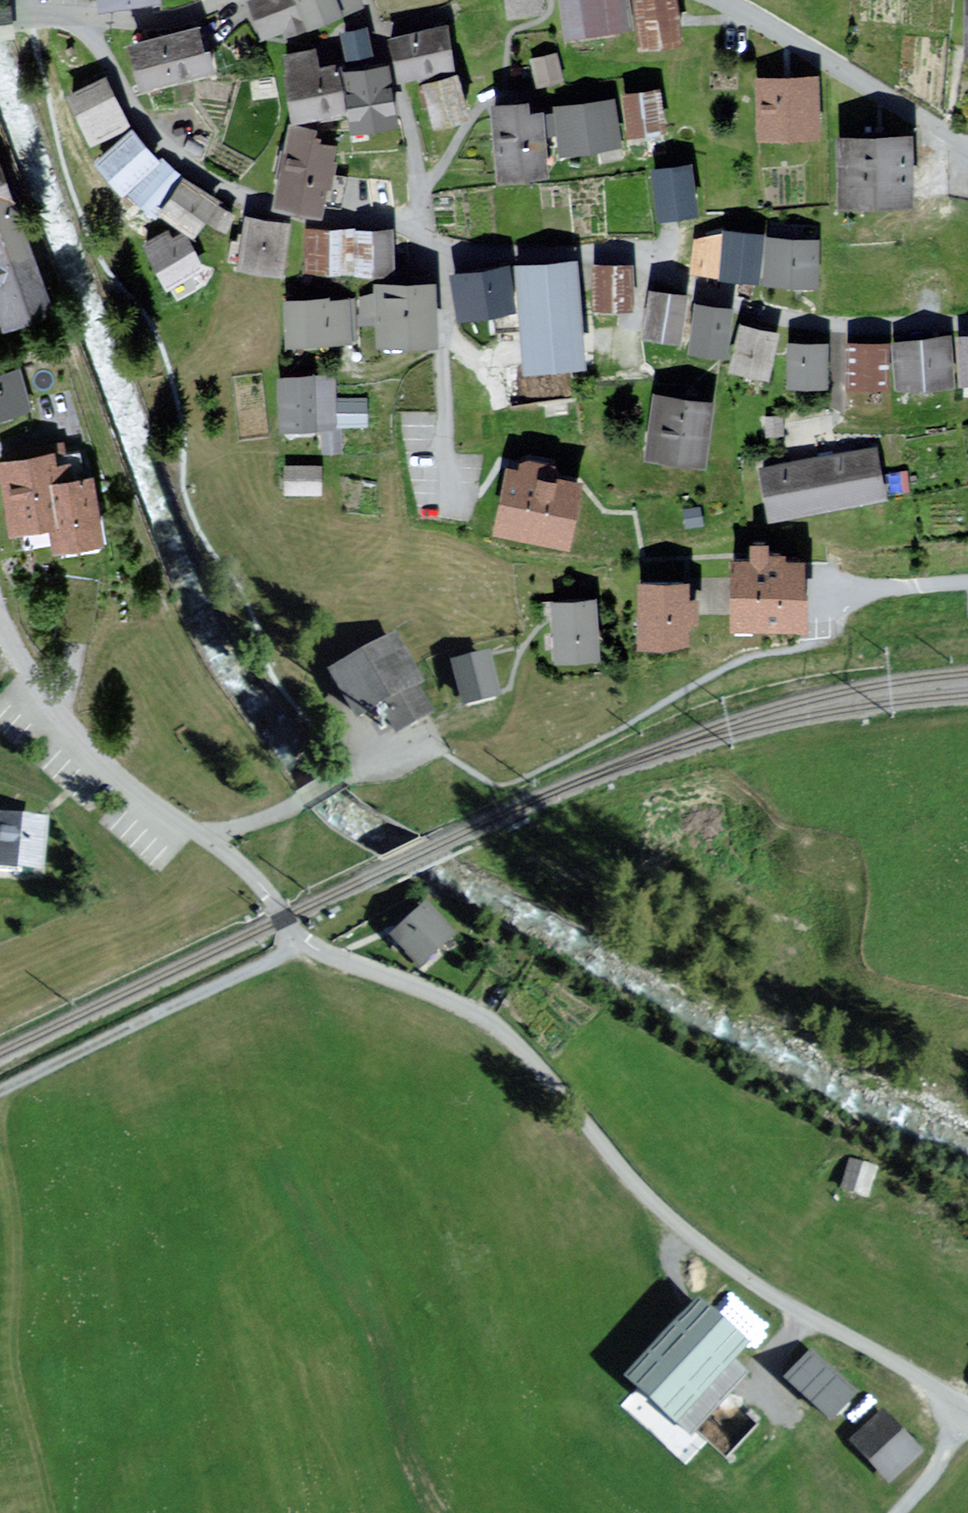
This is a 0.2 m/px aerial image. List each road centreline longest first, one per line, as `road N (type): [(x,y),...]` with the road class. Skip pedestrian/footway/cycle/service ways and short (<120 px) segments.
road 1 (residential): [(967,322),(836,325),(781,317),(691,287),(631,252),(437,258),(421,219),(311,220),(242,204),(165,151),(119,93),(85,19)]
road 2 (residential): [(967,1414),(720,1258),(628,1174),(481,1012),(306,944),(268,894),(198,833)]
road 3 (track): [(52,1512),(16,1377),(15,1218),(0,1099)]
road 4 (track): [(306,944),(0,1094)]
road 5 (residential): [(198,833),(78,738),(0,614)]
road 6 (residential): [(718,0),(967,143)]
road 7 (residential): [(435,747),(343,775),(244,824),(198,833)]
road 8 (residential): [(85,19),(216,0)]
road 9 (residential): [(967,581),(837,590)]
road 10 (track): [(898,1512),(966,1413)]

